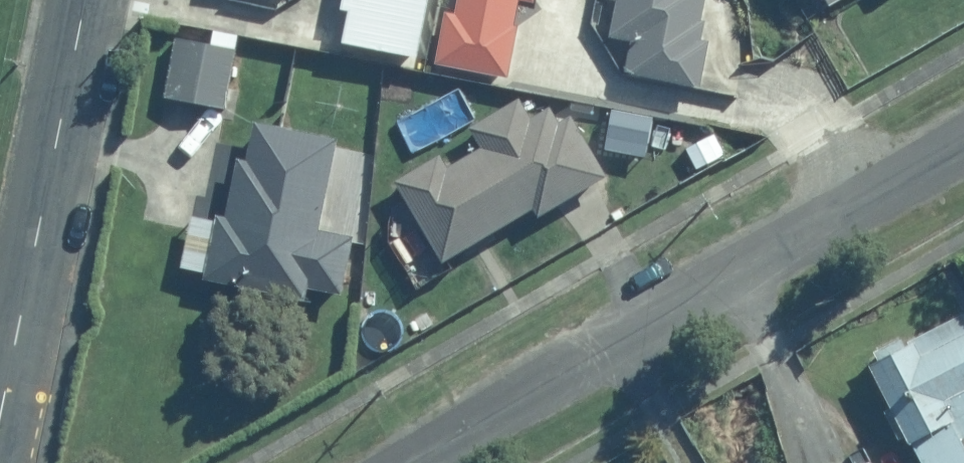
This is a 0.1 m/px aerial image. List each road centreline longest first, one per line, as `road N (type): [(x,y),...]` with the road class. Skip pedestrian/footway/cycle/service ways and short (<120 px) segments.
road 1 (residential): [(420,462),(963,146)]
road 2 (residential): [(84,0),(0,414)]

